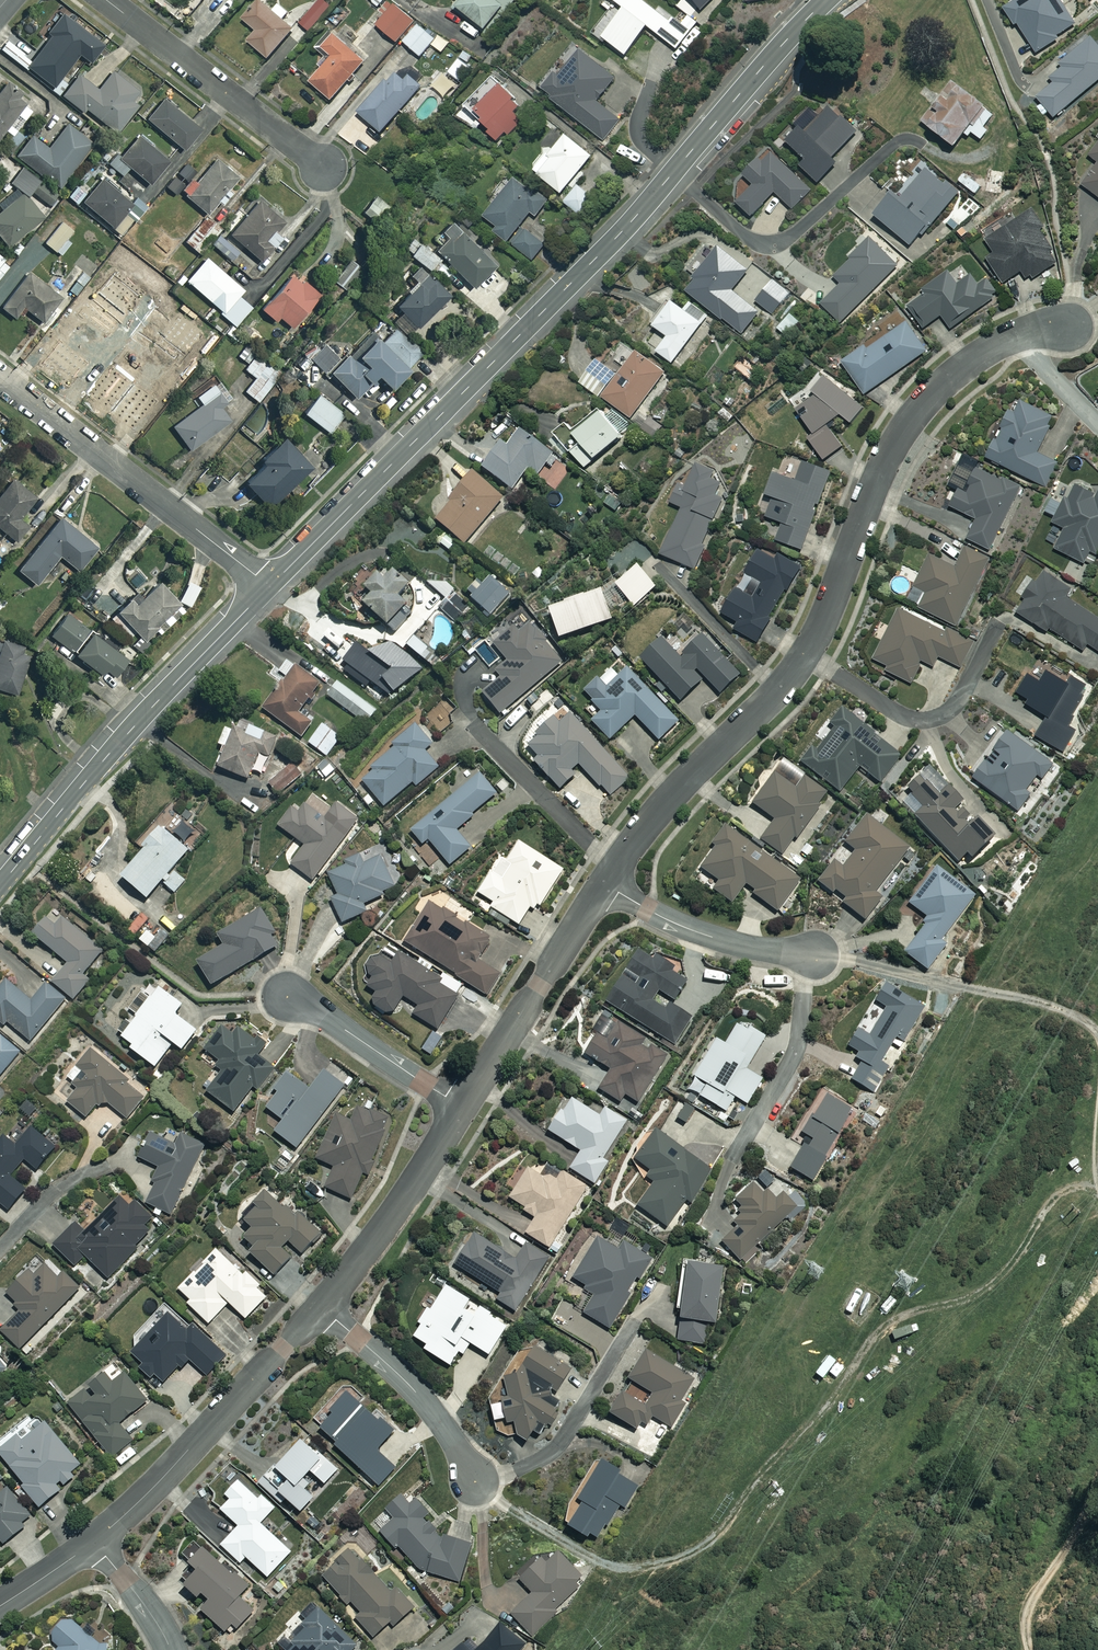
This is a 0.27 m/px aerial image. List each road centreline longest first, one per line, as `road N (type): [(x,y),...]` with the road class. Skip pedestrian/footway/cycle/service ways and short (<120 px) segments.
road 1 (tertiary): [(269,586),(618,236),(826,0)]
road 2 (residential): [(1069,325),(981,354),(904,429),(806,654),(678,788),(605,884)]
road 3 (tertiary): [(0,885),(106,758),(269,586)]
road 4 (residential): [(269,586),(0,378)]
road 5 (residential): [(321,1308),(94,1542)]
road 6 (residential): [(324,167),(106,0)]
road 7 (residential): [(605,884),(463,1107)]
road 8 (residential): [(463,1107),(321,1308)]
road 9 (residential): [(473,1483),(434,1414),(321,1308)]
road 10 (residential): [(605,884),(719,939),(817,954)]
road 11 (residential): [(286,994),(463,1107)]
road 12 (residential): [(170,1649),(94,1542)]

